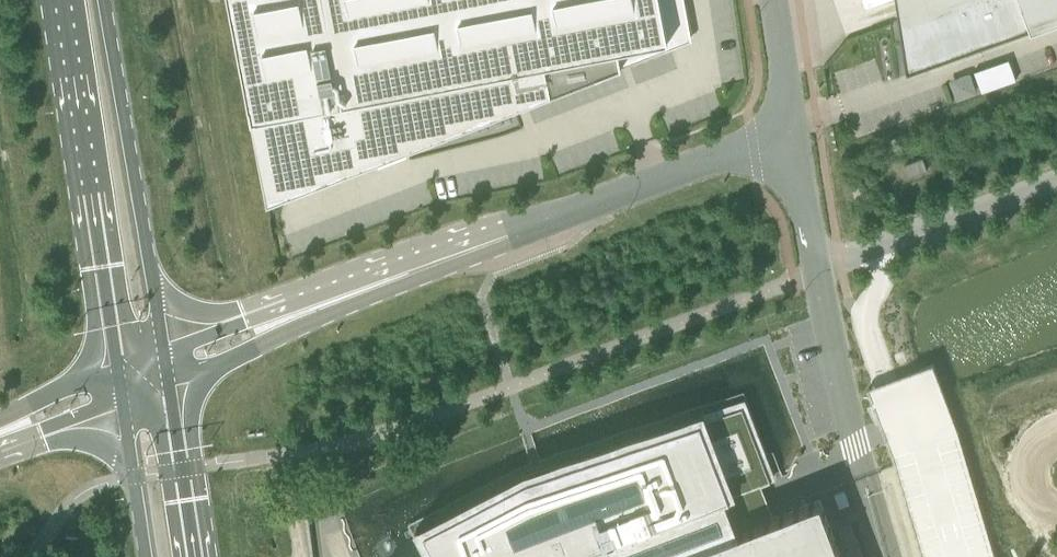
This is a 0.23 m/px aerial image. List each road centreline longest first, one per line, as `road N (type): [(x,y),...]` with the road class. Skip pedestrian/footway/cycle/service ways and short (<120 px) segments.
road 1 (unclassified): [(792,131),(832,346),(885,556)]
road 2 (primary): [(61,0),(115,360)]
road 3 (primary): [(165,345),(104,0)]
road 4 (unclassified): [(534,224),(792,131)]
road 5 (unclassified): [(430,261),(493,450)]
road 6 (primary): [(194,556),(173,391)]
road 7 (primary): [(122,407),(145,556)]
road 8 (unclassified): [(430,261),(292,318)]
road 9 (unclassified): [(173,391),(292,318)]
road 10 (unclassified): [(115,360),(0,428)]
road 11 (unclassified): [(776,0),(792,131)]
road 12 (unclassified): [(292,318),(245,319),(165,345)]
road 13 (unclassified): [(0,438),(41,434),(122,407)]

